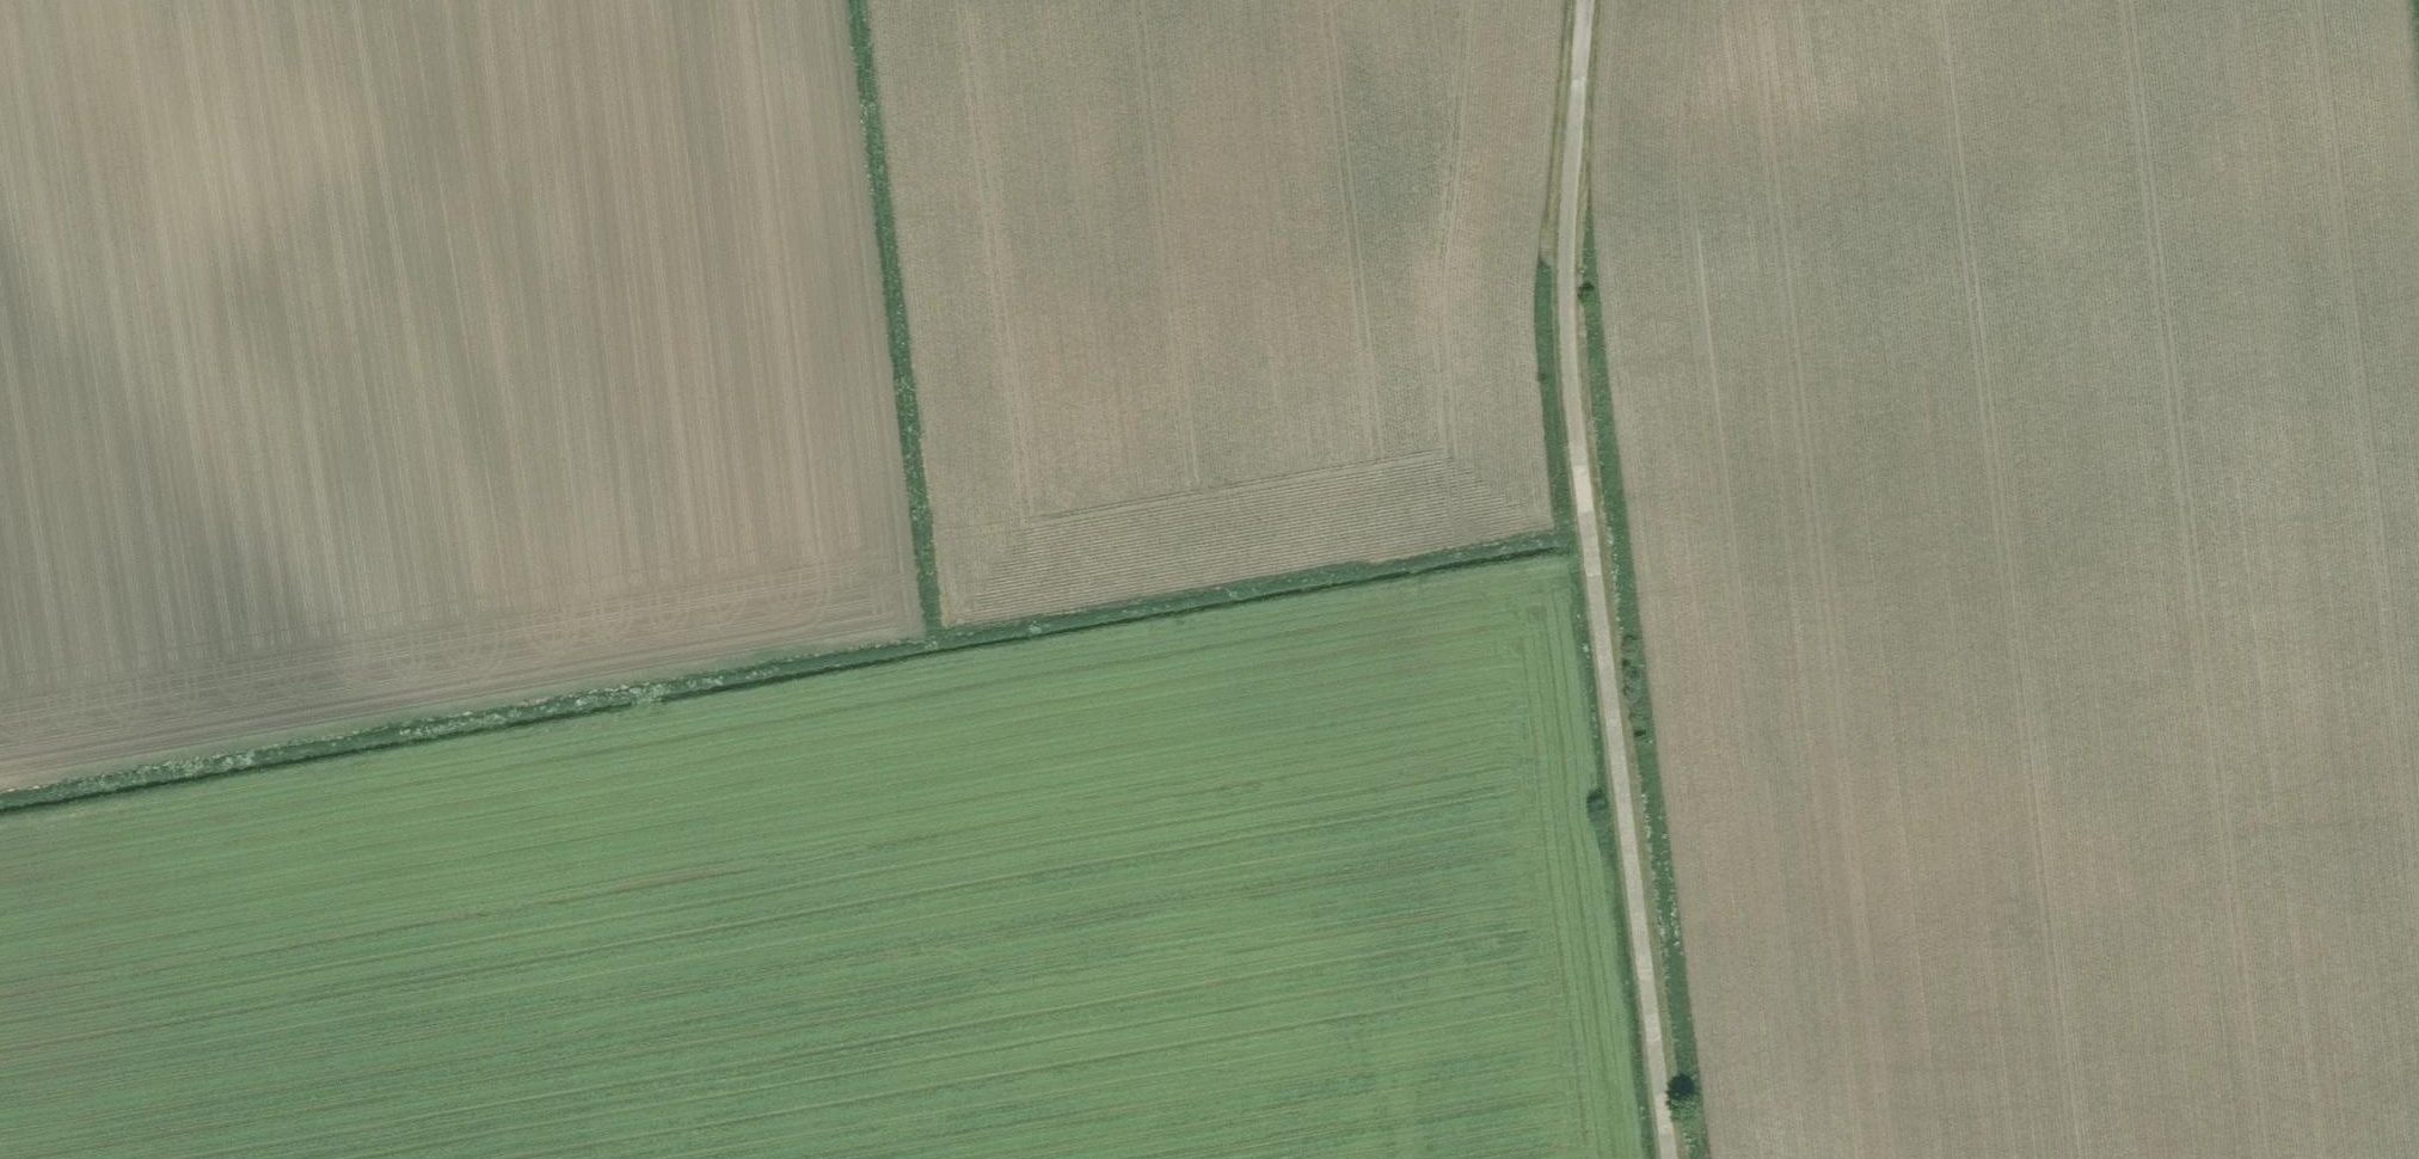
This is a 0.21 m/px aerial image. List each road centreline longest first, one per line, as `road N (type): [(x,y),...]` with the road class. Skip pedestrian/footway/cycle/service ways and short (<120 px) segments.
road 1 (track): [(1671,1158),(1571,335),(1586,0)]

